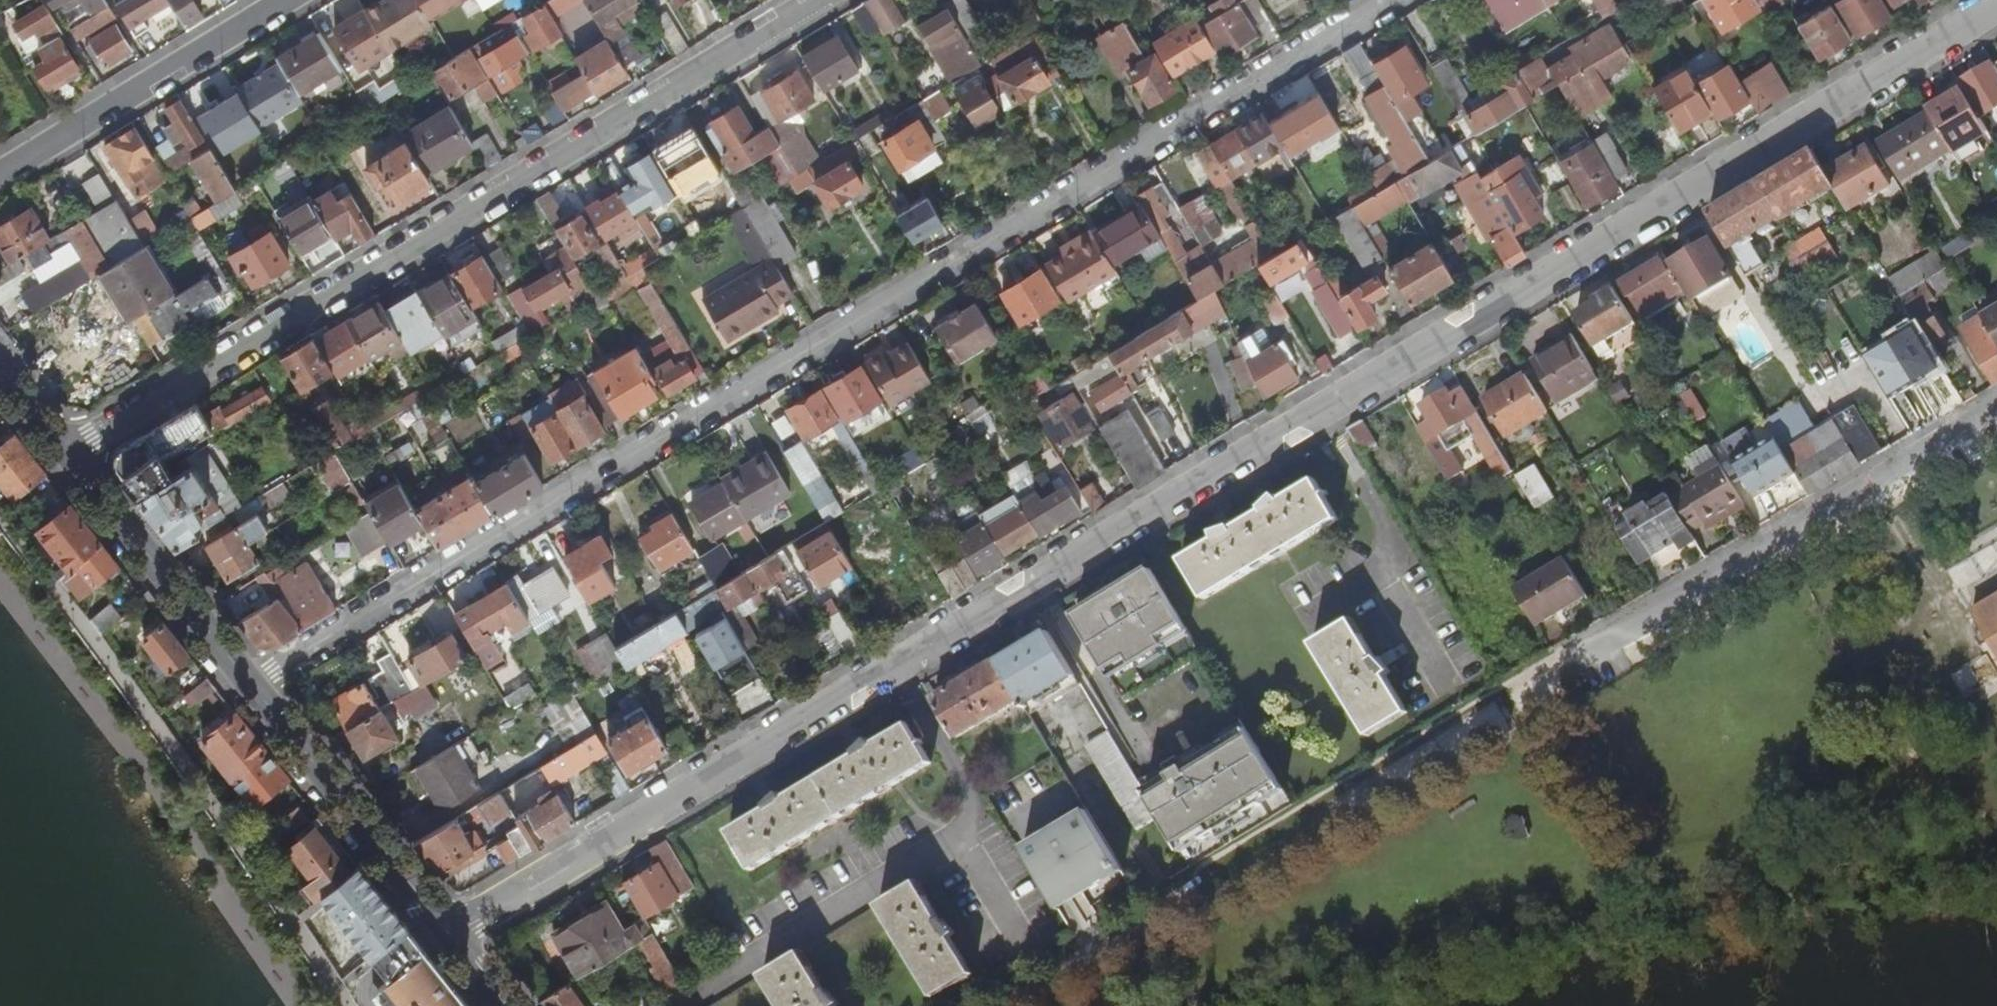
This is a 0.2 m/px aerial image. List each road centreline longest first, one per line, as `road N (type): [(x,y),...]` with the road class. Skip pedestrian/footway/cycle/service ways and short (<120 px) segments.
road 1 (residential): [(448,937),(1996,5)]
road 2 (residential): [(254,683),(1388,0)]
road 3 (residential): [(814,0),(70,453)]
road 4 (residential): [(1579,658),(1996,410)]
road 5 (residential): [(290,0),(0,177)]
road 6 (secondary): [(254,683),(448,937)]
road 7 (secondary): [(70,453),(254,683)]

